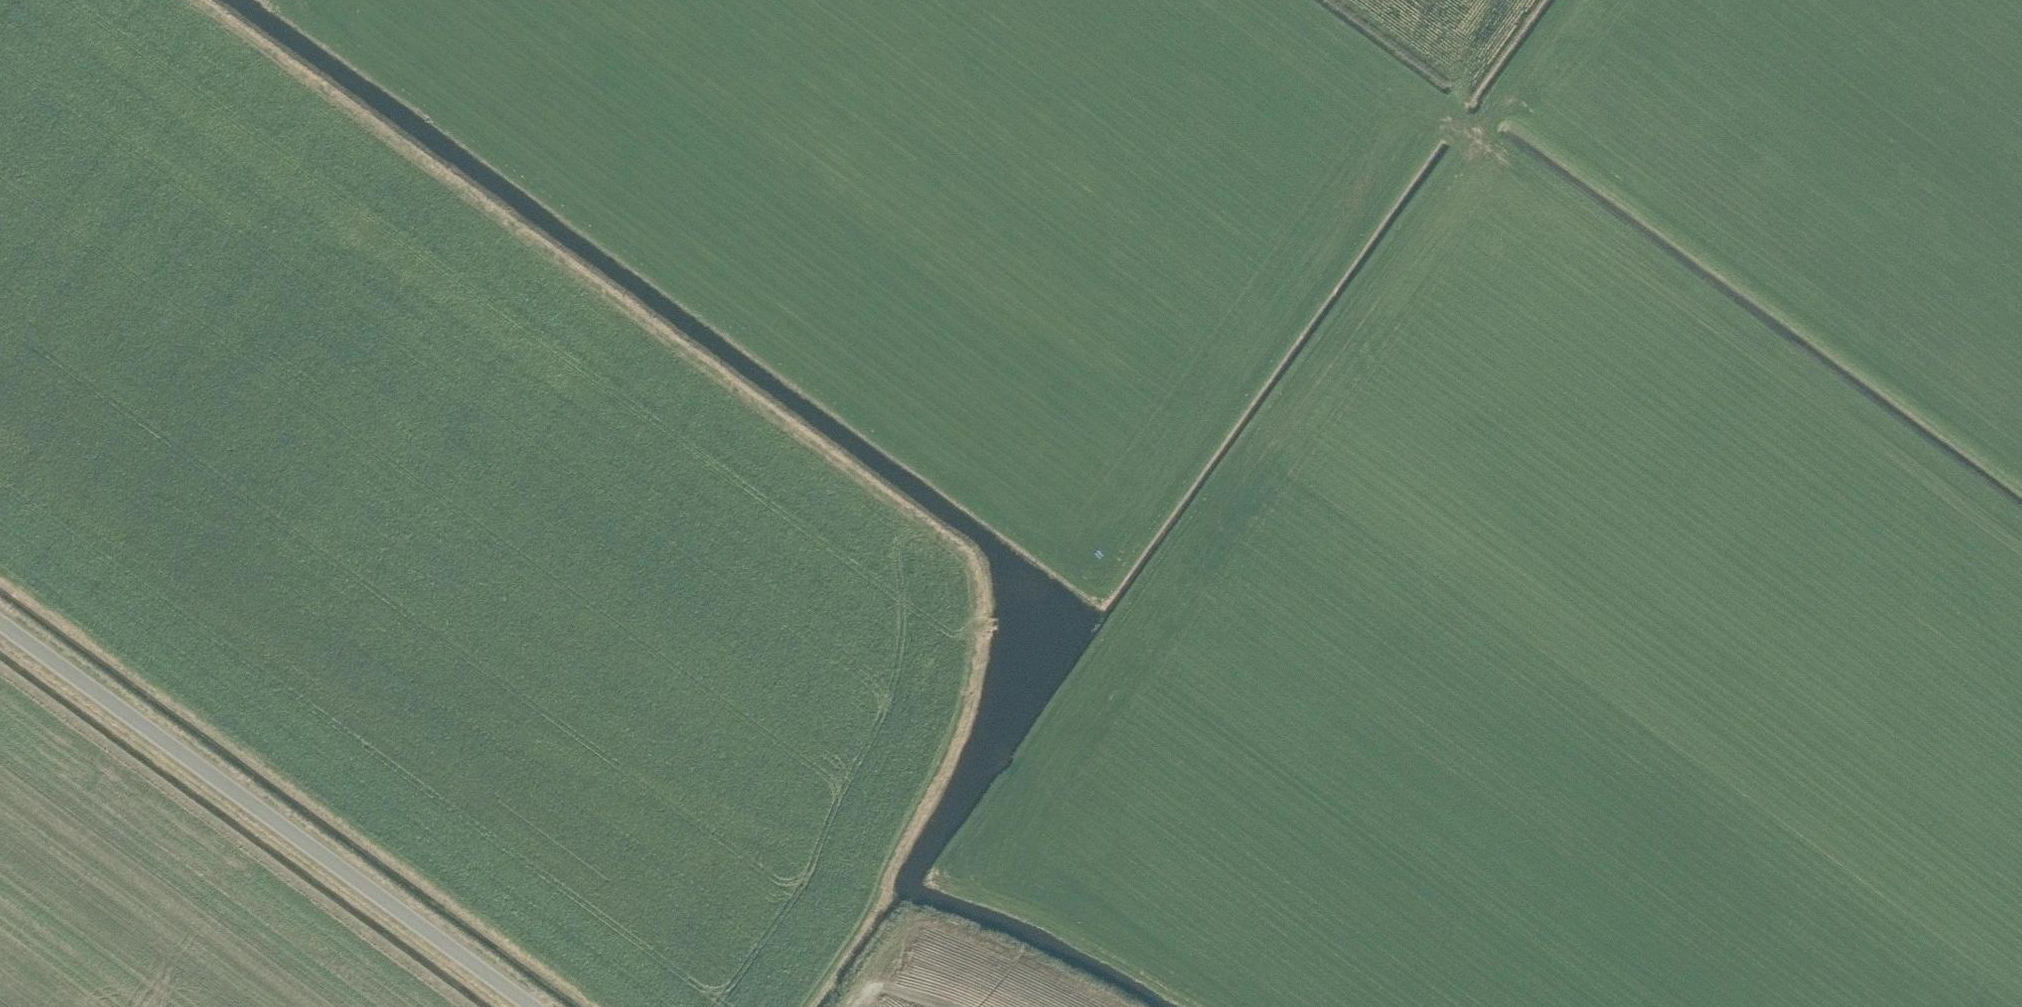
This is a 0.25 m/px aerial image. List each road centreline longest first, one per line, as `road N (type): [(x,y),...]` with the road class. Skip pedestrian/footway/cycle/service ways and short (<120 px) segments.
road 1 (tertiary): [(533,1006),(0,623)]

